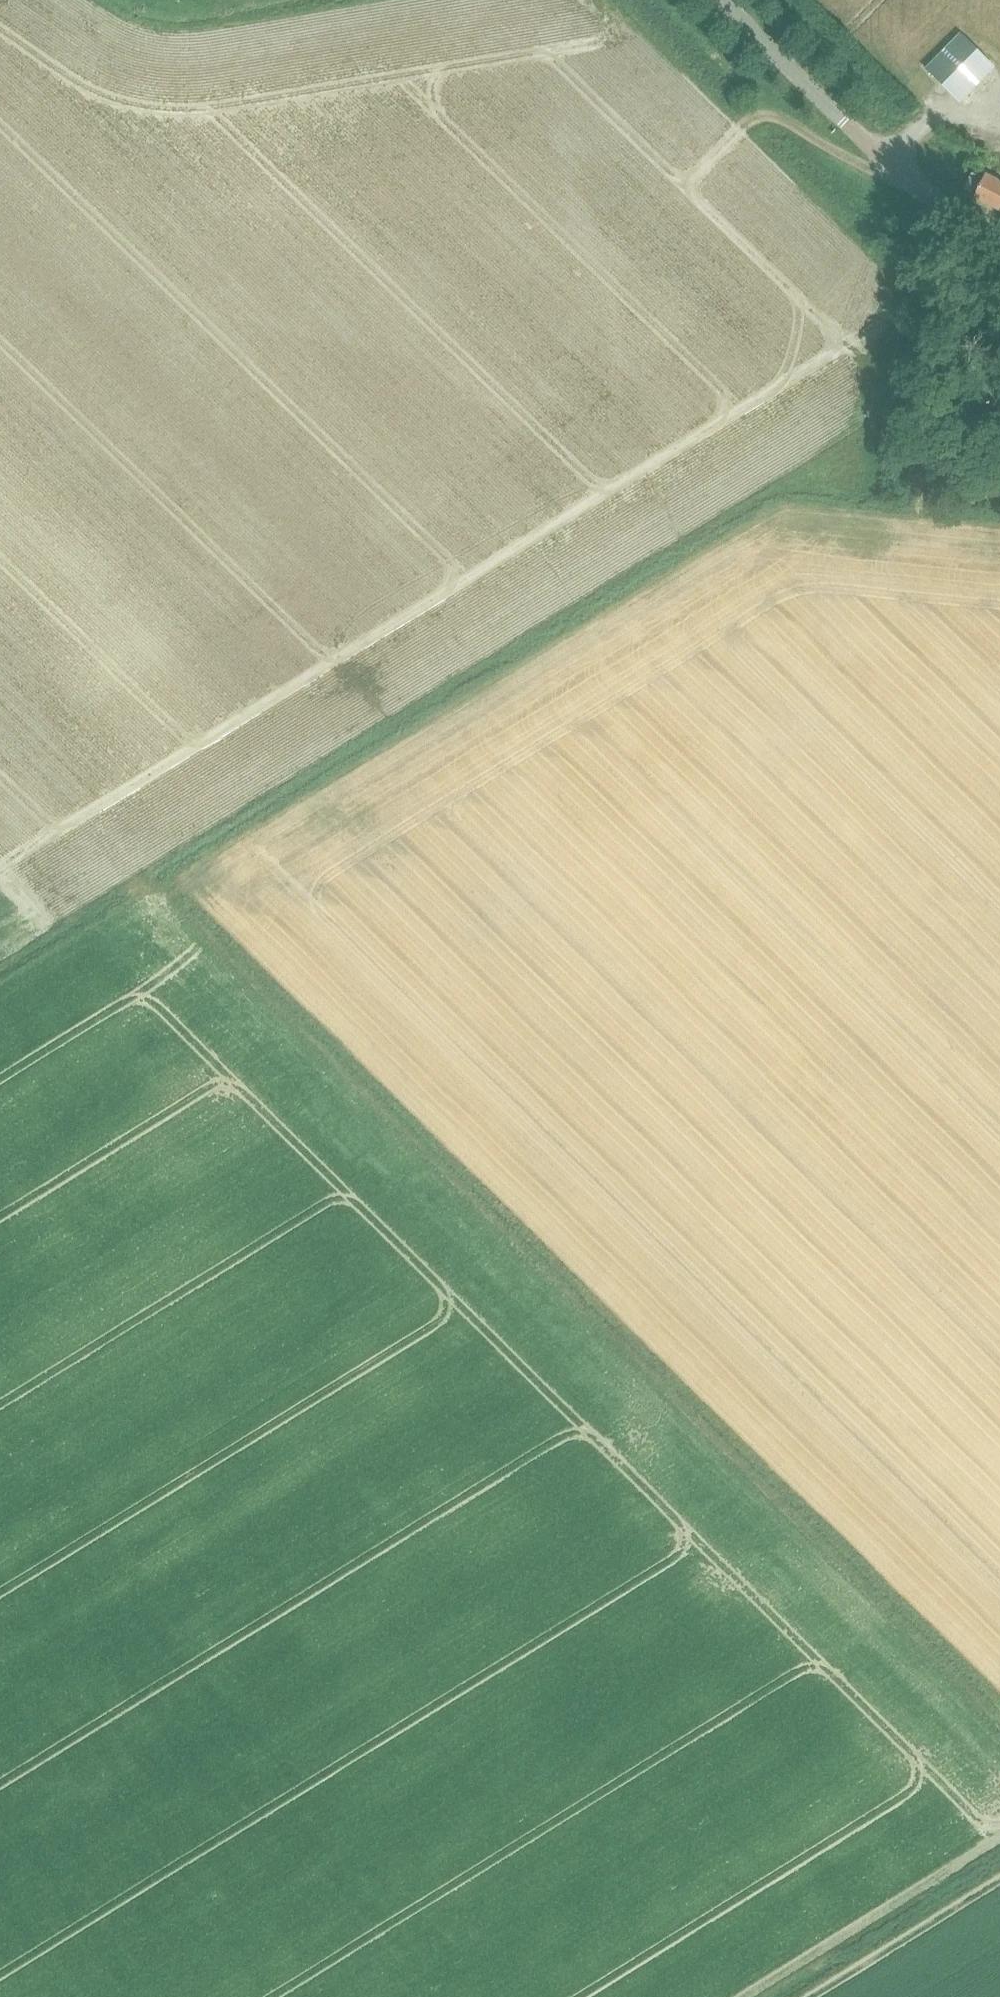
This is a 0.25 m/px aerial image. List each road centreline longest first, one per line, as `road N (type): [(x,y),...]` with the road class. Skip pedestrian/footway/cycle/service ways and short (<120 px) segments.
road 1 (residential): [(999,243),(916,189),(720,0)]

